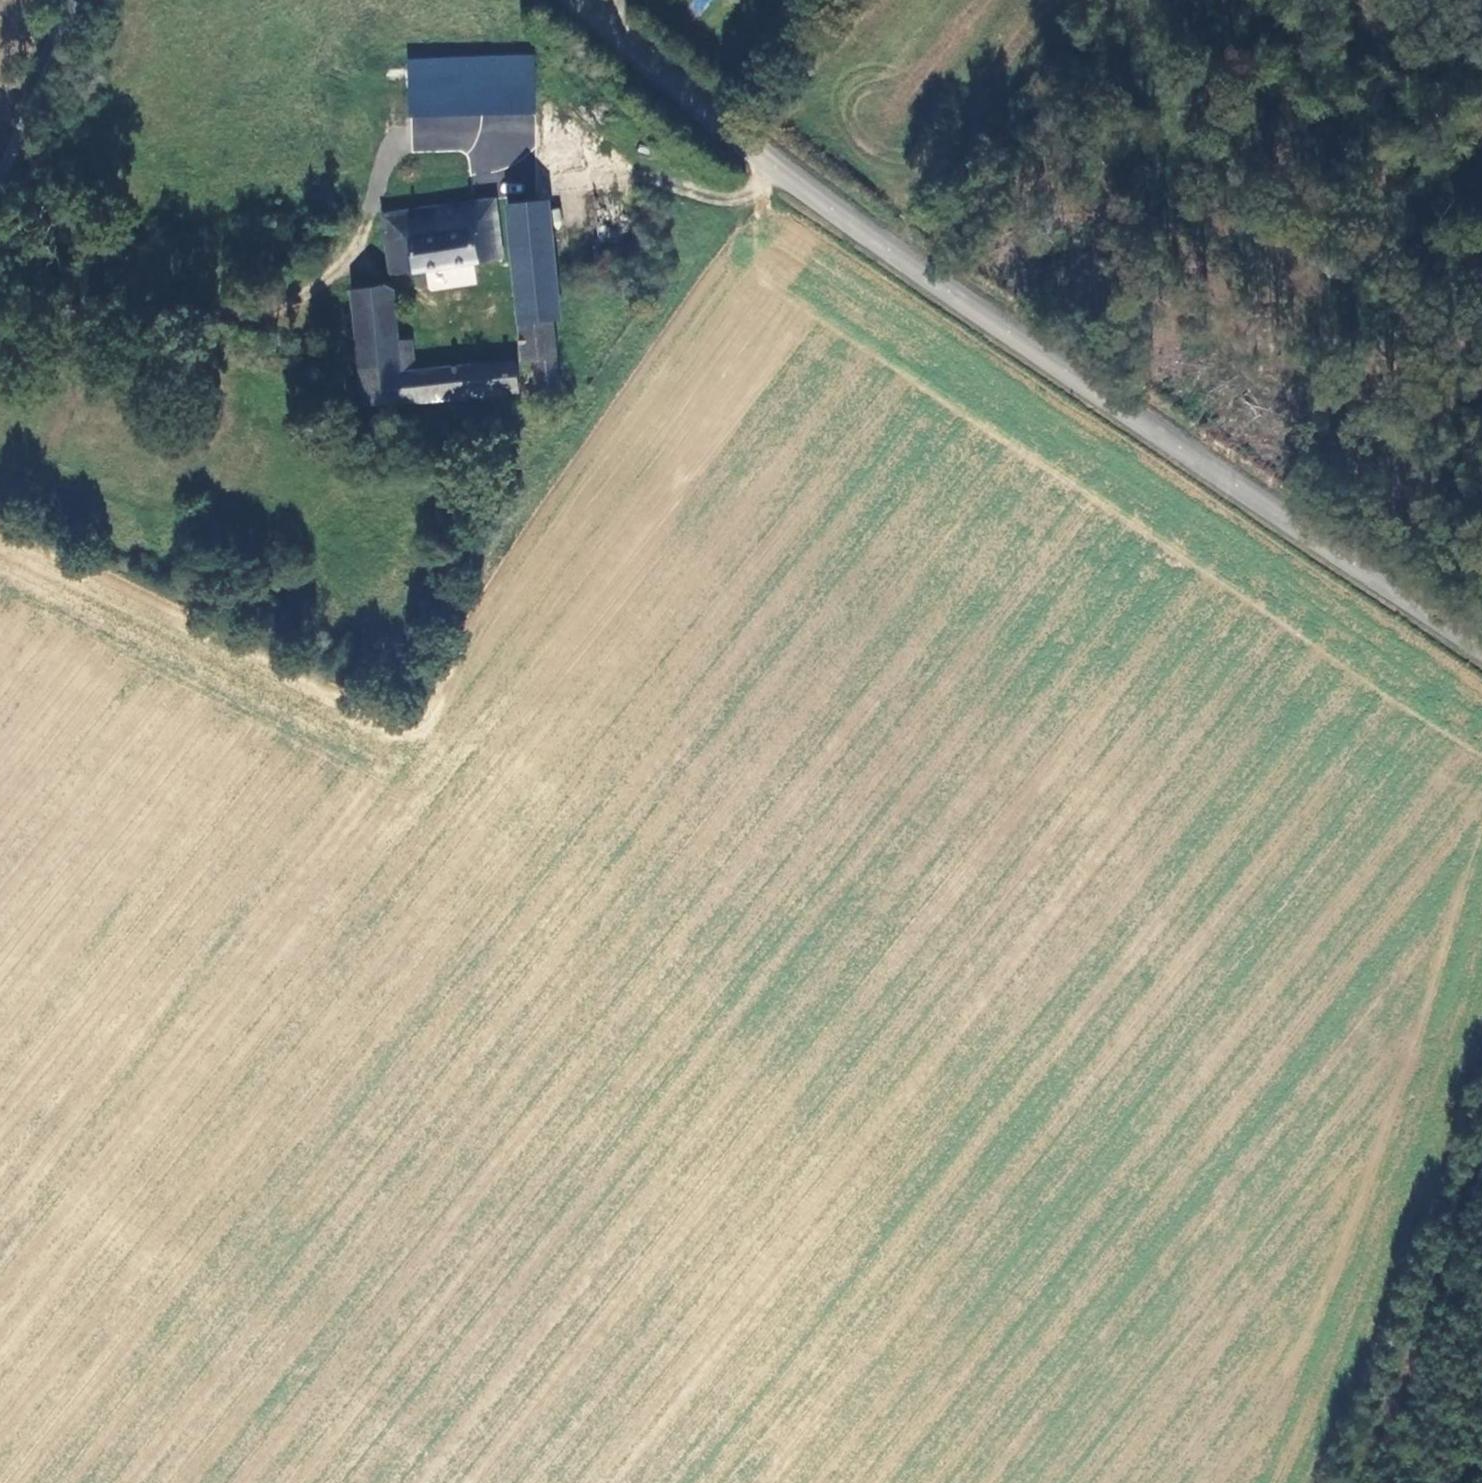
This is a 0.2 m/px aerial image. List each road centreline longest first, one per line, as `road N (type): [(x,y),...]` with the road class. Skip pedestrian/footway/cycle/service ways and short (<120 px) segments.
road 1 (tertiary): [(755,145),(901,257),(1481,646)]
road 2 (tertiary): [(578,0),(755,145)]
road 3 (unclassified): [(64,0),(0,166)]

